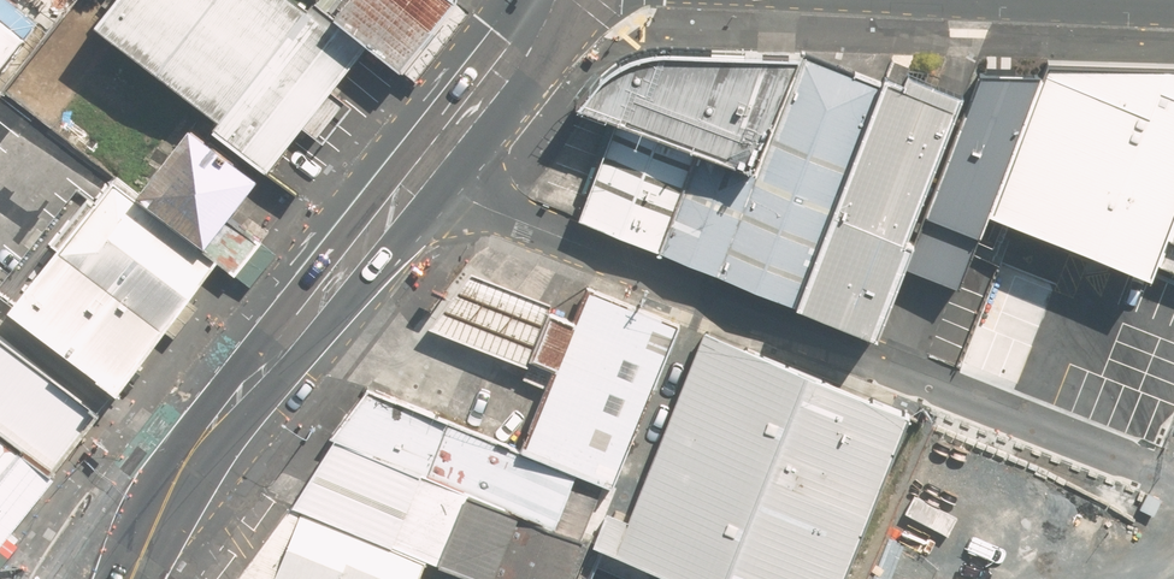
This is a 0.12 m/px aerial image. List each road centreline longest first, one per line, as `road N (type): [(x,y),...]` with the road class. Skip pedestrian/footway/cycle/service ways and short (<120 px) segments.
road 1 (unclassified): [(1128,463),(417,179)]
road 2 (primary): [(417,179),(101,578)]
road 3 (primary): [(557,0),(516,63),(417,179)]

